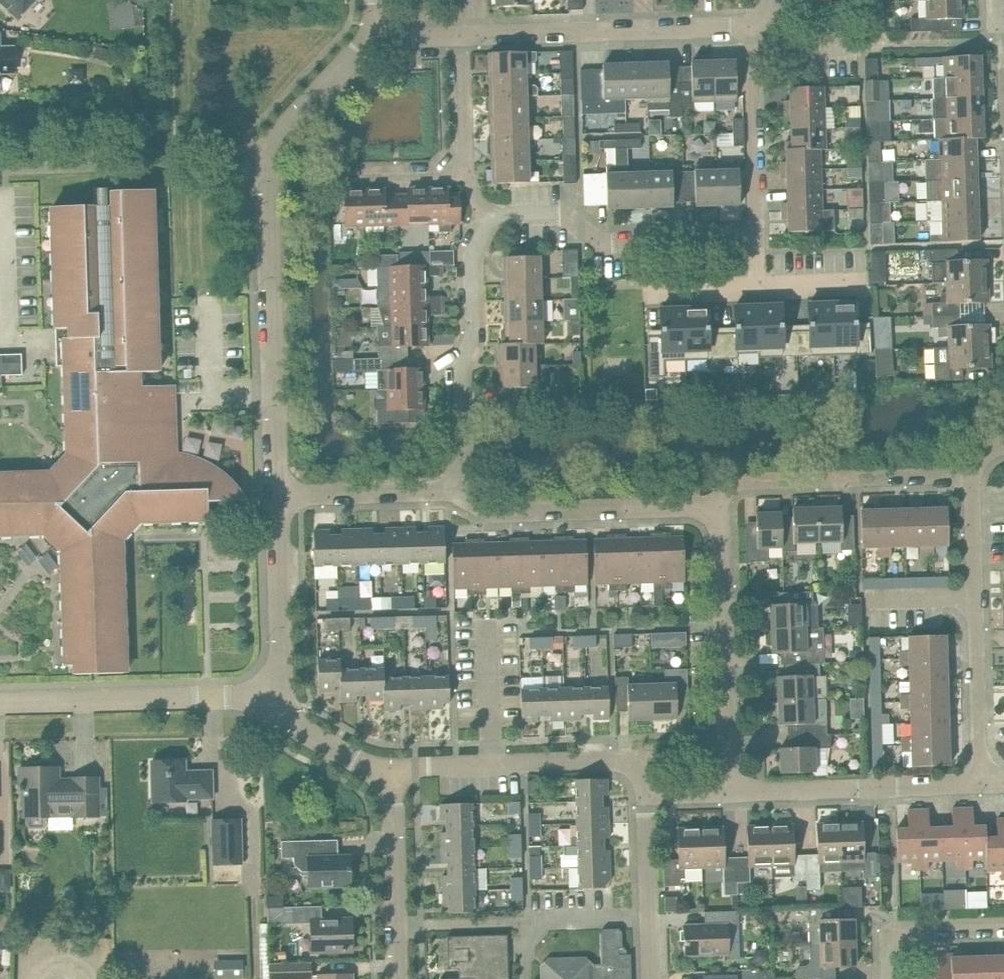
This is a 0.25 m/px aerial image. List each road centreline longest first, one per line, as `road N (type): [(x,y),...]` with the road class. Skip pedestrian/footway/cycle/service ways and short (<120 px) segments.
road 1 (residential): [(276,495),(267,165),(278,137),(372,39)]
road 2 (residential): [(981,783),(971,475)]
road 3 (residential): [(729,792),(718,506)]
road 4 (residential): [(281,695),(0,702)]
road 5 (residential): [(646,794),(644,774),(626,761),(390,767)]
road 6 (residential): [(461,490),(460,369),(473,335),(472,255),(490,219)]
road 7 (residential): [(490,219),(555,211),(600,243),(756,238)]
road 8 (residential): [(476,35),(750,26)]
road 9 (residential): [(718,506),(740,482),(971,475)]
road 10 (residential): [(718,506),(500,512),(461,490)]
road 11 (residential): [(729,792),(981,783)]
road 12 (residential): [(756,238),(750,26)]
road 13 (residential): [(281,695),(276,495)]
road 14 (residential): [(461,490),(276,495)]
road 15 (residential): [(395,926),(390,767)]
road 16 (residential): [(891,978),(891,956),(903,935),(1003,927)]
road 17 (residential): [(465,177),(460,36)]
road 18 (residential): [(390,767),(349,758),(304,732),(281,695)]
road 19 (unclassified): [(395,926),(525,922)]
road 20 (unclassified): [(525,922),(649,917)]
road 21 (residential): [(649,917),(646,794)]
road 22 (residential): [(465,177),(343,178)]

